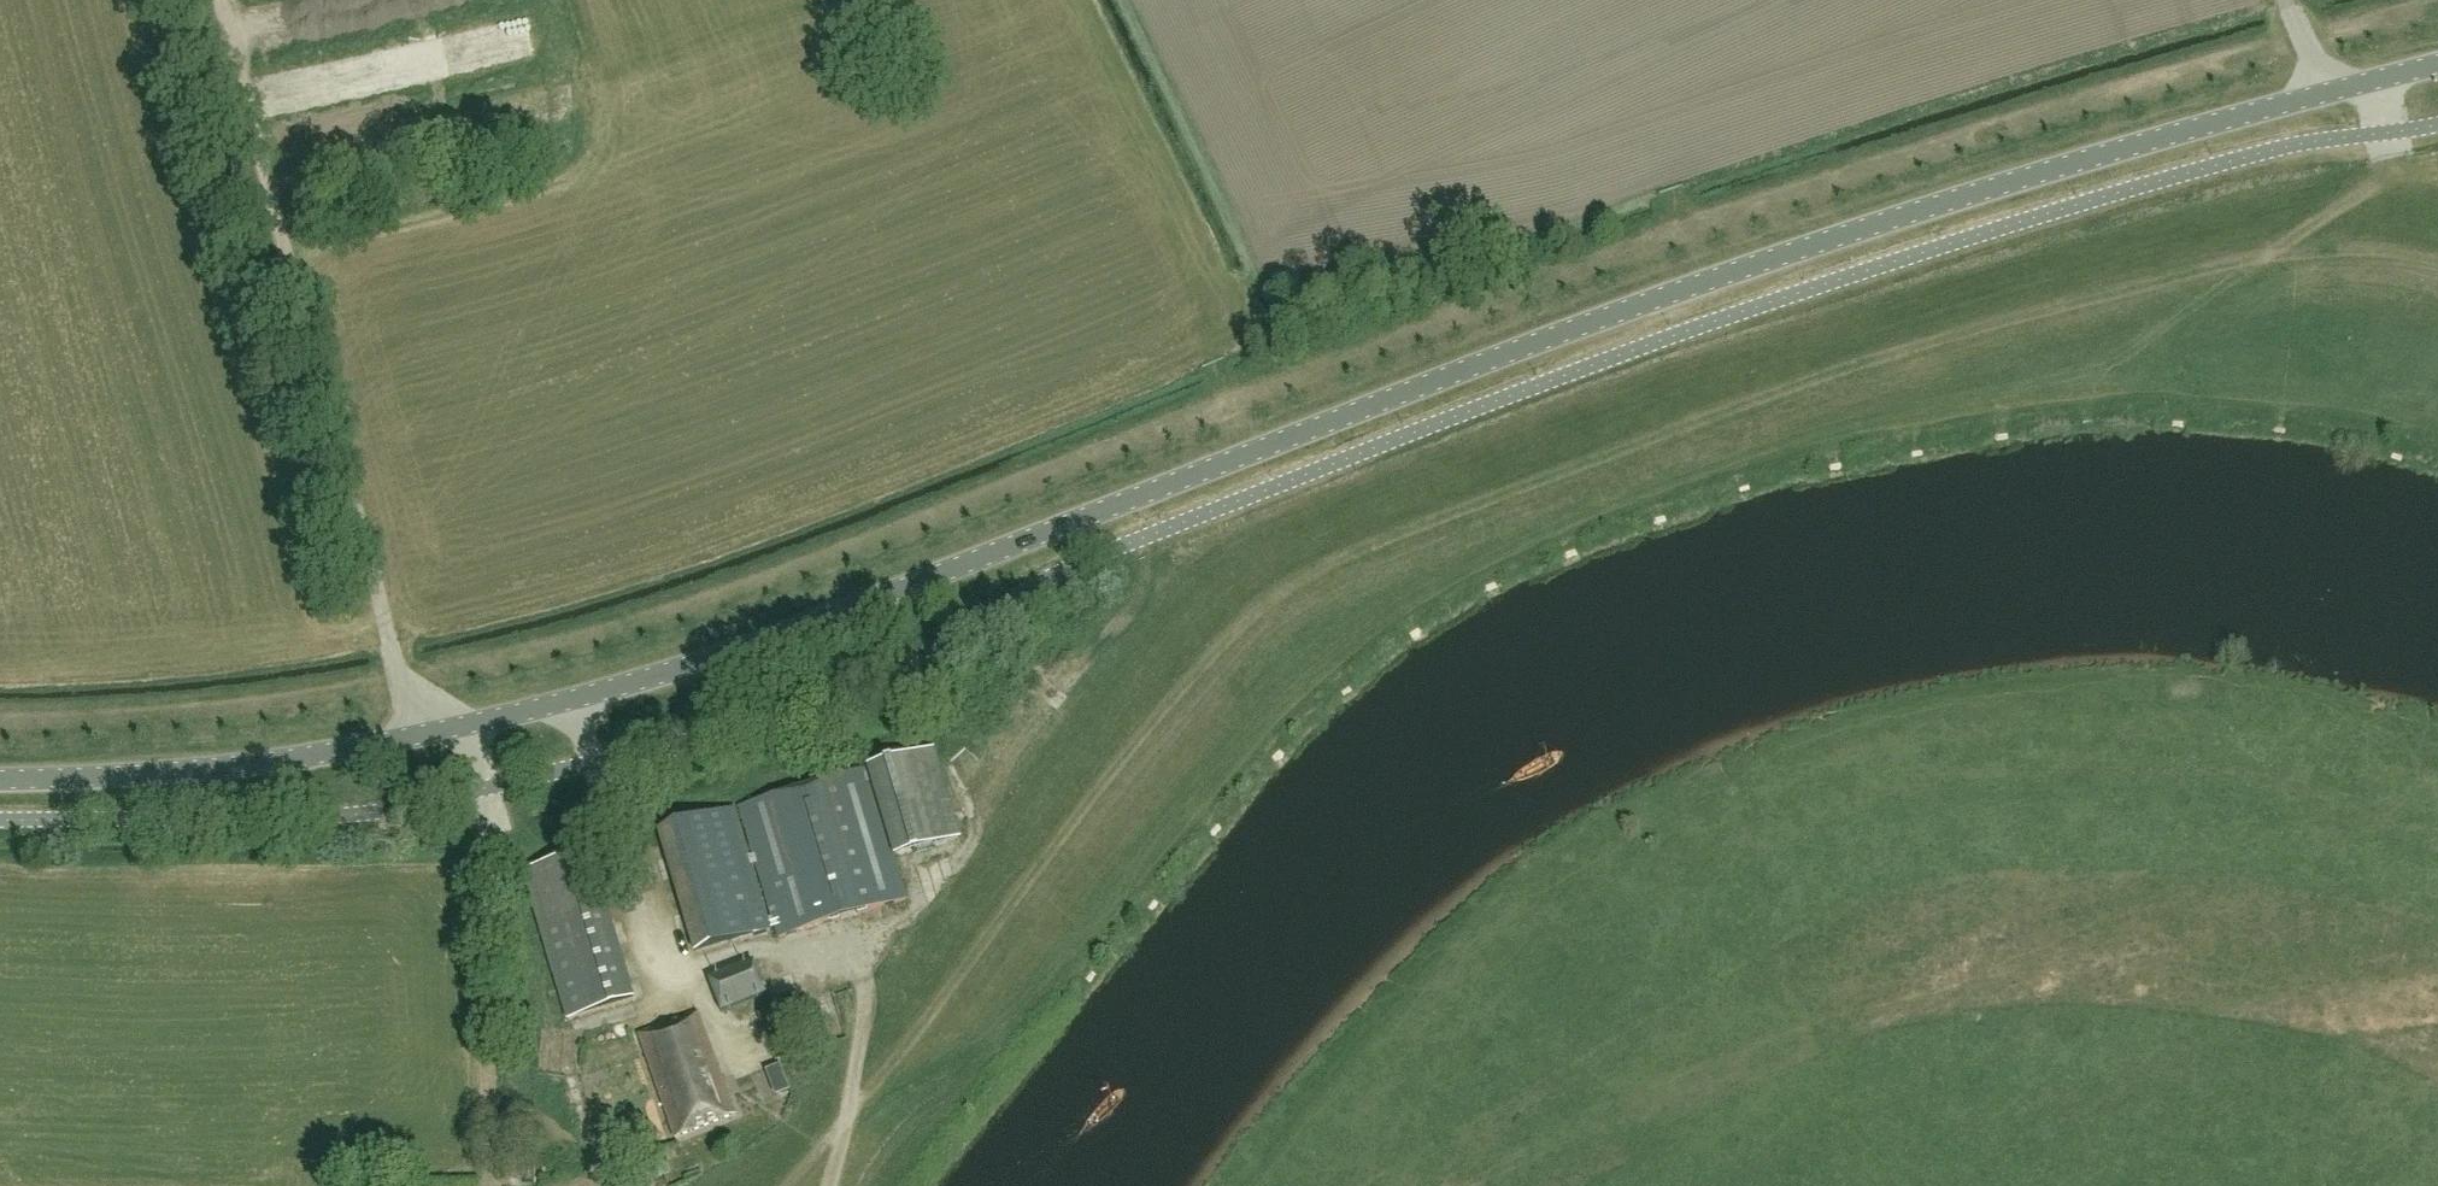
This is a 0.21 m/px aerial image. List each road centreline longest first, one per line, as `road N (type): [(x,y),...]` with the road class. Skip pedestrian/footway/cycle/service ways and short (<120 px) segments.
road 1 (unclassified): [(2437,64),(2155,139),(1757,264),(639,681),(327,752),(182,771),(0,780)]
road 2 (track): [(784,1185),(849,1094),(865,965)]

